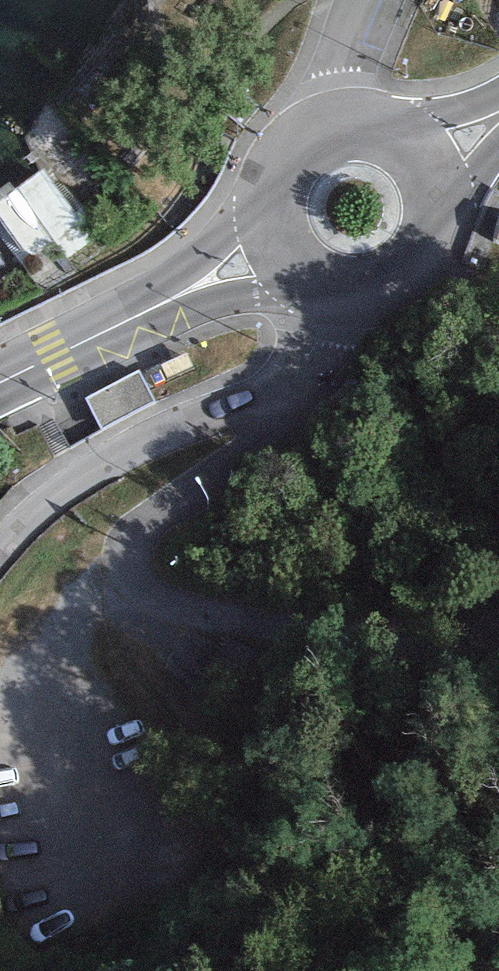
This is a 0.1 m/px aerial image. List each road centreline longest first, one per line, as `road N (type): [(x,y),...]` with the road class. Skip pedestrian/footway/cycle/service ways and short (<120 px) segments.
road 1 (residential): [(290,391),(250,458),(158,515),(132,542),(132,571),(156,596),(320,645),(498,633)]
road 2 (residential): [(290,391),(175,428),(74,482),(0,551)]
road 3 (tertiary): [(277,248),(0,383)]
road 4 (tertiary): [(336,293),(392,286),(432,247),(441,219),(430,164)]
road 5 (tertiary): [(327,125),(300,139),(269,189),(277,248)]
road 6 (residential): [(368,0),(327,125)]

